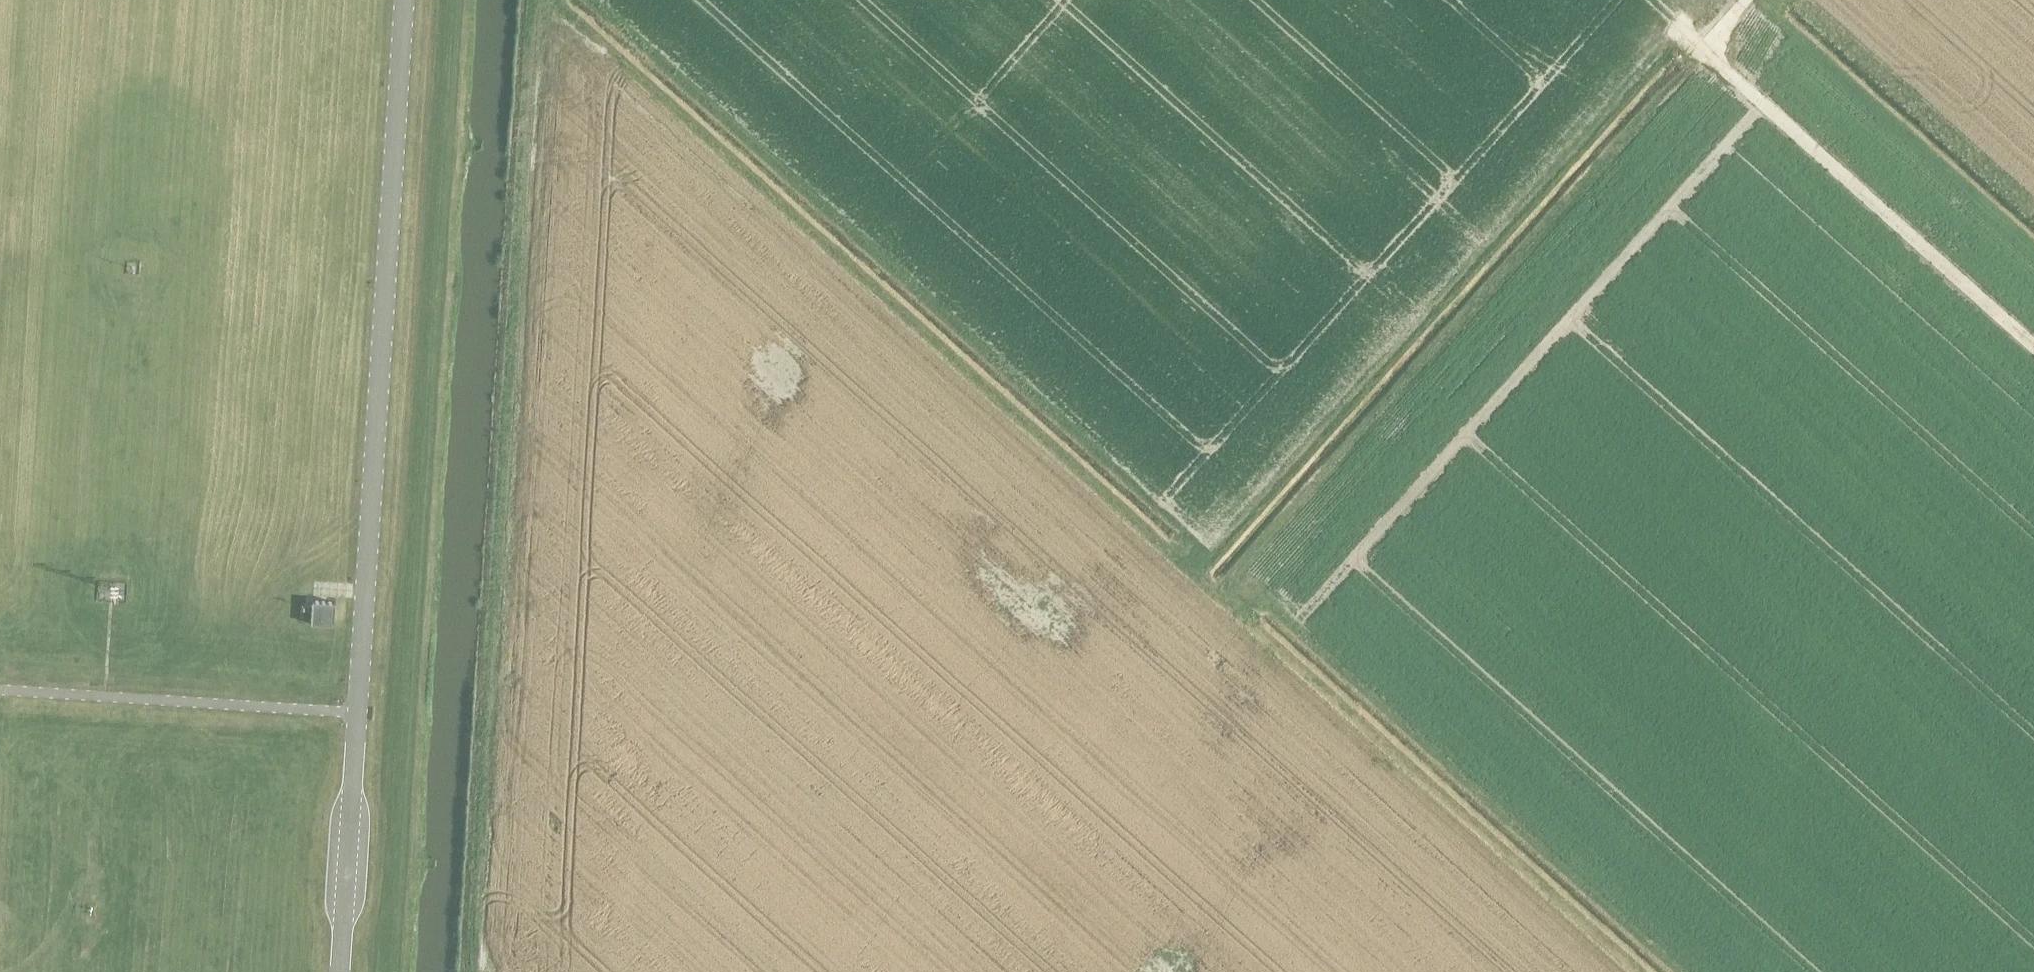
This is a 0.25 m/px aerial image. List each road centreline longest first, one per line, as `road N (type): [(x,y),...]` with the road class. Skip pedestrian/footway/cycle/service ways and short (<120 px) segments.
road 1 (track): [(2033,349),(1693,44),(1696,27),(1720,0)]

